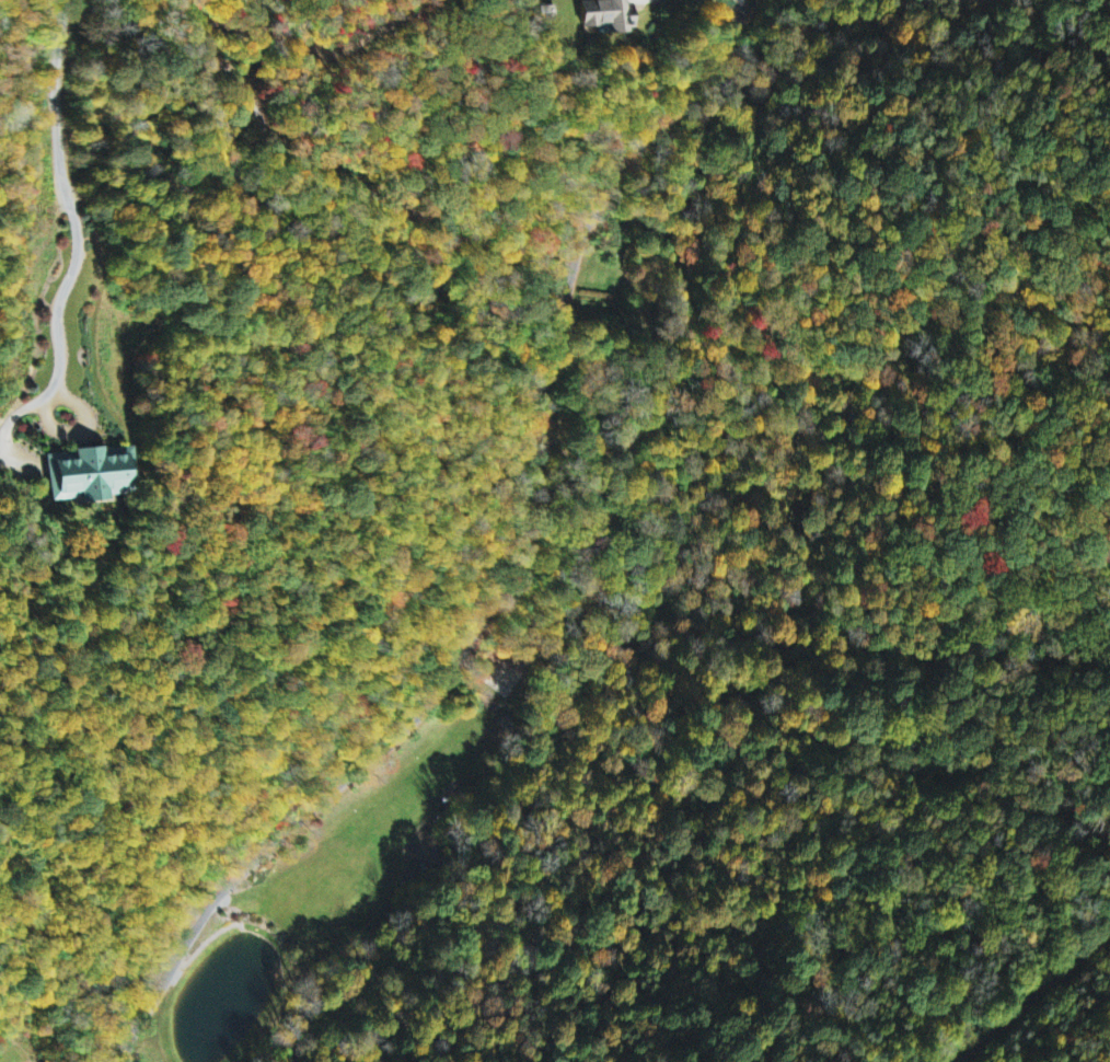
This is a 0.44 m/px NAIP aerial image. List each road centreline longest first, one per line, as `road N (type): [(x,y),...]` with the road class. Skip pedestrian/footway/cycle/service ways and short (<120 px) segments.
road 1 (residential): [(551,362),(522,549),(492,614),(427,709),(220,896),(120,1061)]
road 2 (secondary): [(1109,929),(969,1061)]

